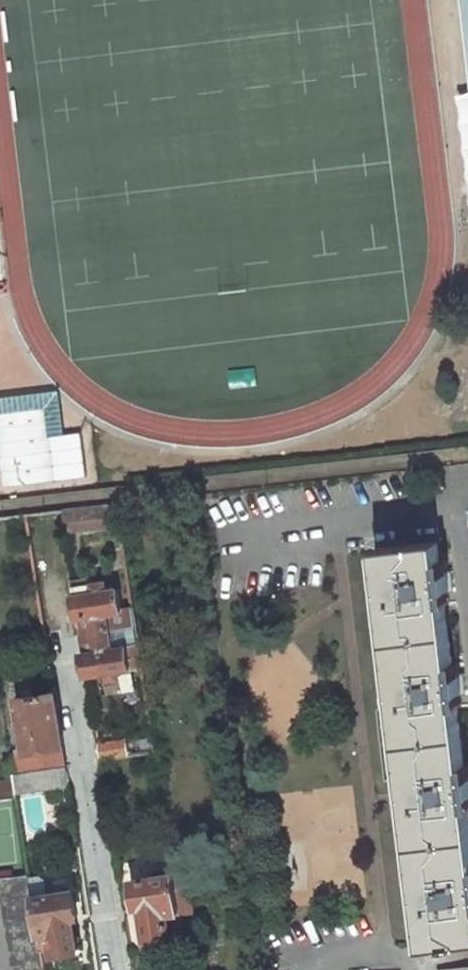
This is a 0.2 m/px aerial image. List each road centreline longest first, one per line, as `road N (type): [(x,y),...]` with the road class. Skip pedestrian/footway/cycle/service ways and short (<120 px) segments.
road 1 (residential): [(45,549),(110,969)]

